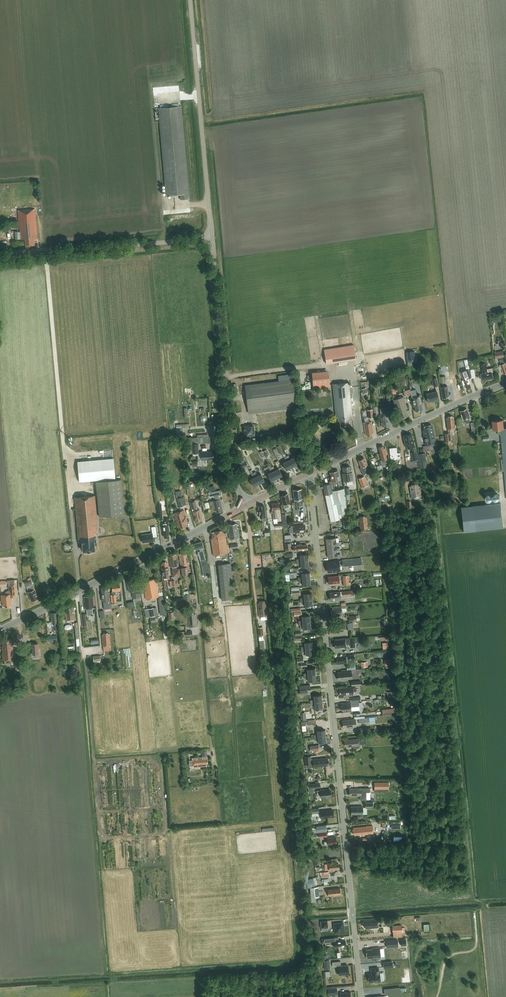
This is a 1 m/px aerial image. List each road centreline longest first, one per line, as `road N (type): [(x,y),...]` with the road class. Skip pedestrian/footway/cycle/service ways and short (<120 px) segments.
road 1 (residential): [(361,996),(307,475)]
road 2 (track): [(75,593),(94,758),(150,757),(161,765),(164,832),(100,833)]
road 3 (tertiary): [(0,630),(245,506)]
road 4 (unclassified): [(245,506),(233,476),(212,238)]
road 5 (unclassified): [(212,238),(190,0)]
road 6 (tertiary): [(505,384),(307,475)]
road 7 (unclassified): [(0,257),(212,238)]

